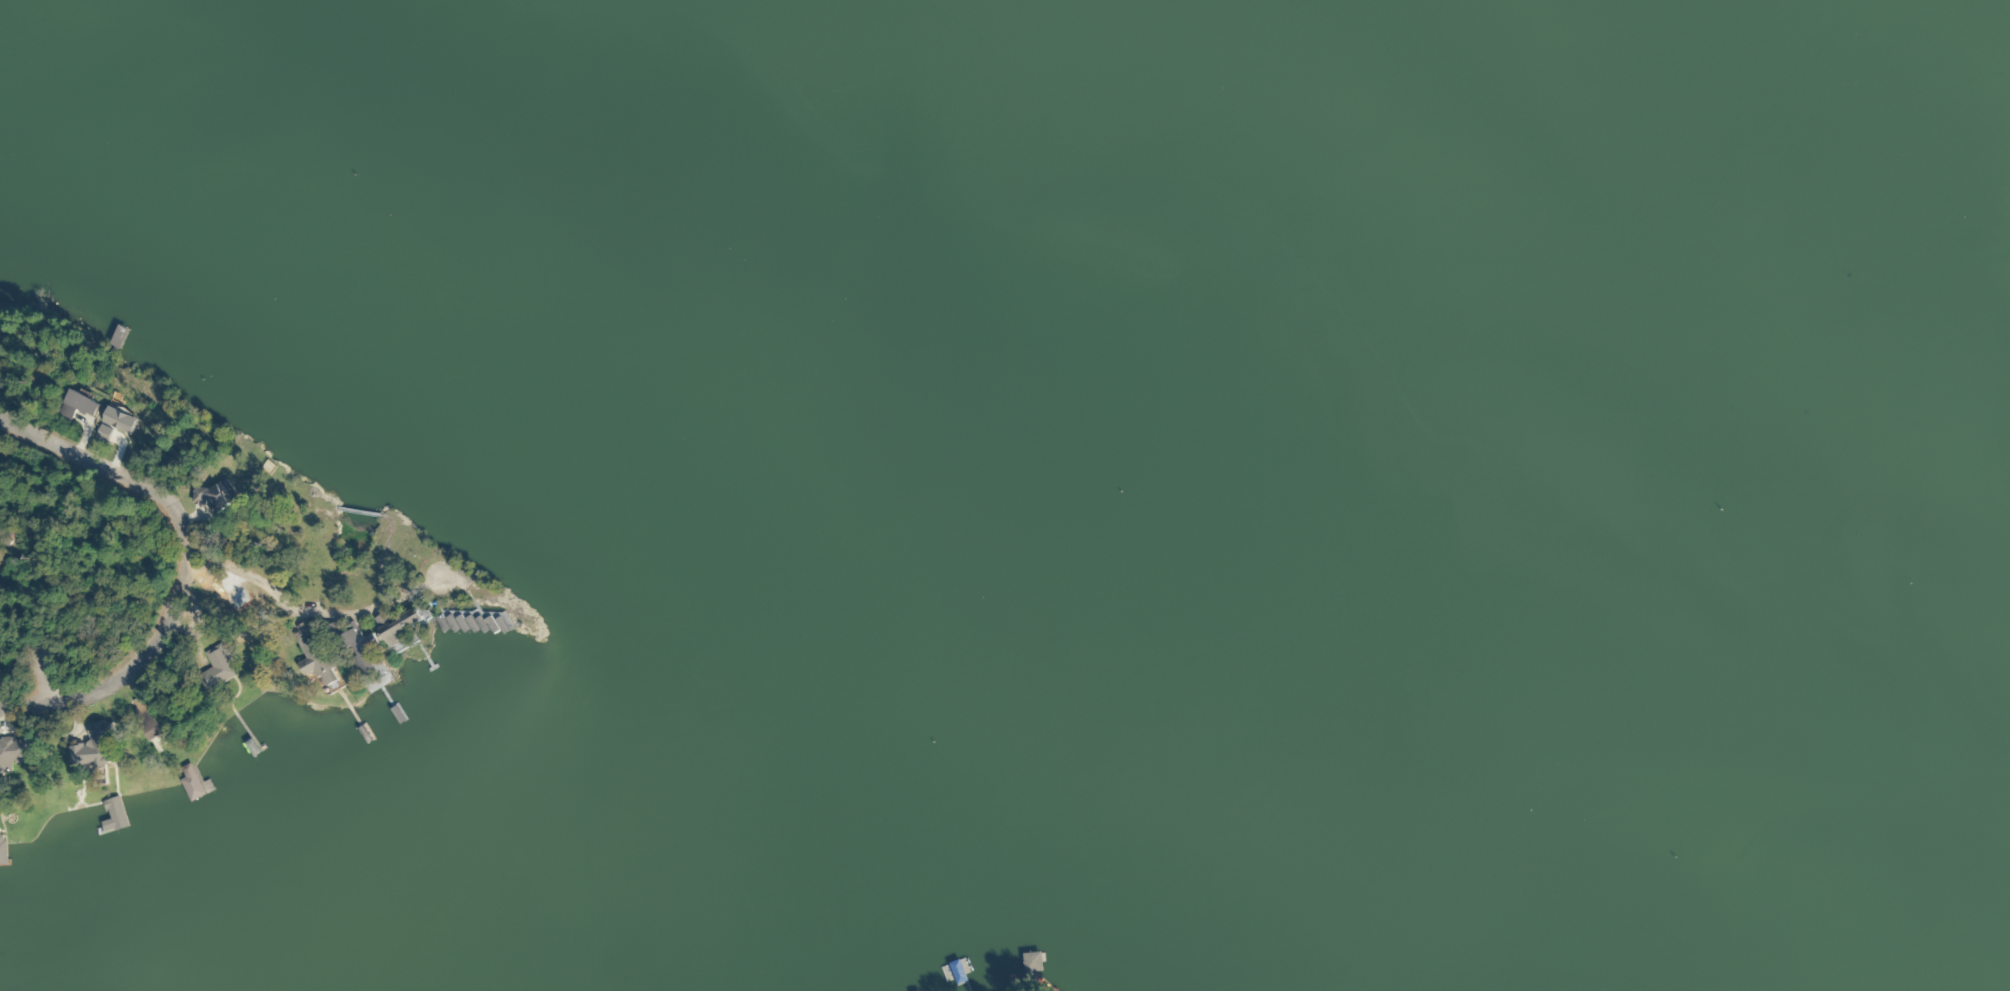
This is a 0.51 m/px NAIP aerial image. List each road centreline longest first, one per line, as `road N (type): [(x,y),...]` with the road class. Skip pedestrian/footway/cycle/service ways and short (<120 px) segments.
road 1 (residential): [(0,646),(93,646),(147,621),(172,581),(167,481),(48,397),(0,376)]
road 2 (residential): [(49,646),(0,522)]

